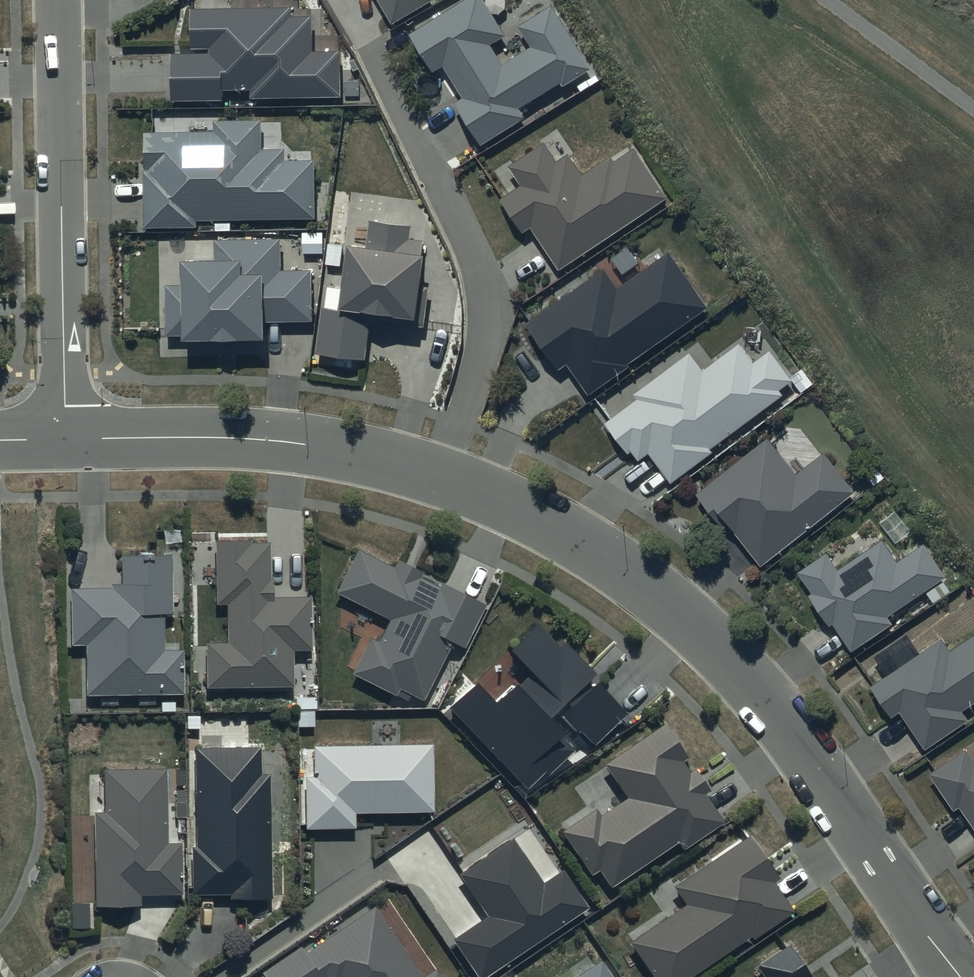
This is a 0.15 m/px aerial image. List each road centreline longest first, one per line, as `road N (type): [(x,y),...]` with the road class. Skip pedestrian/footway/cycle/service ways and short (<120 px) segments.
road 1 (residential): [(944,956),(798,739),(745,675),(697,625),(566,533),(440,476),(319,445),(67,439)]
road 2 (residential): [(67,439),(58,0)]

